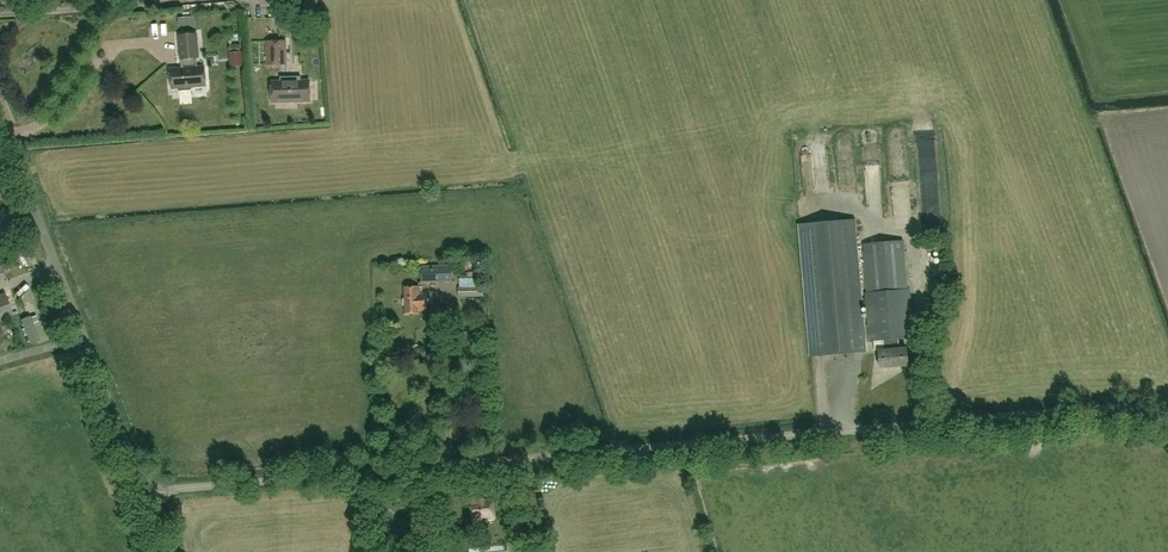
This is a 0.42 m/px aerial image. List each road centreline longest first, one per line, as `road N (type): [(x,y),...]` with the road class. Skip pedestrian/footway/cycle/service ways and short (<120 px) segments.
road 1 (unclassified): [(1167,417),(1136,407),(690,440),(146,494)]
road 2 (unclassified): [(146,494),(0,119)]

